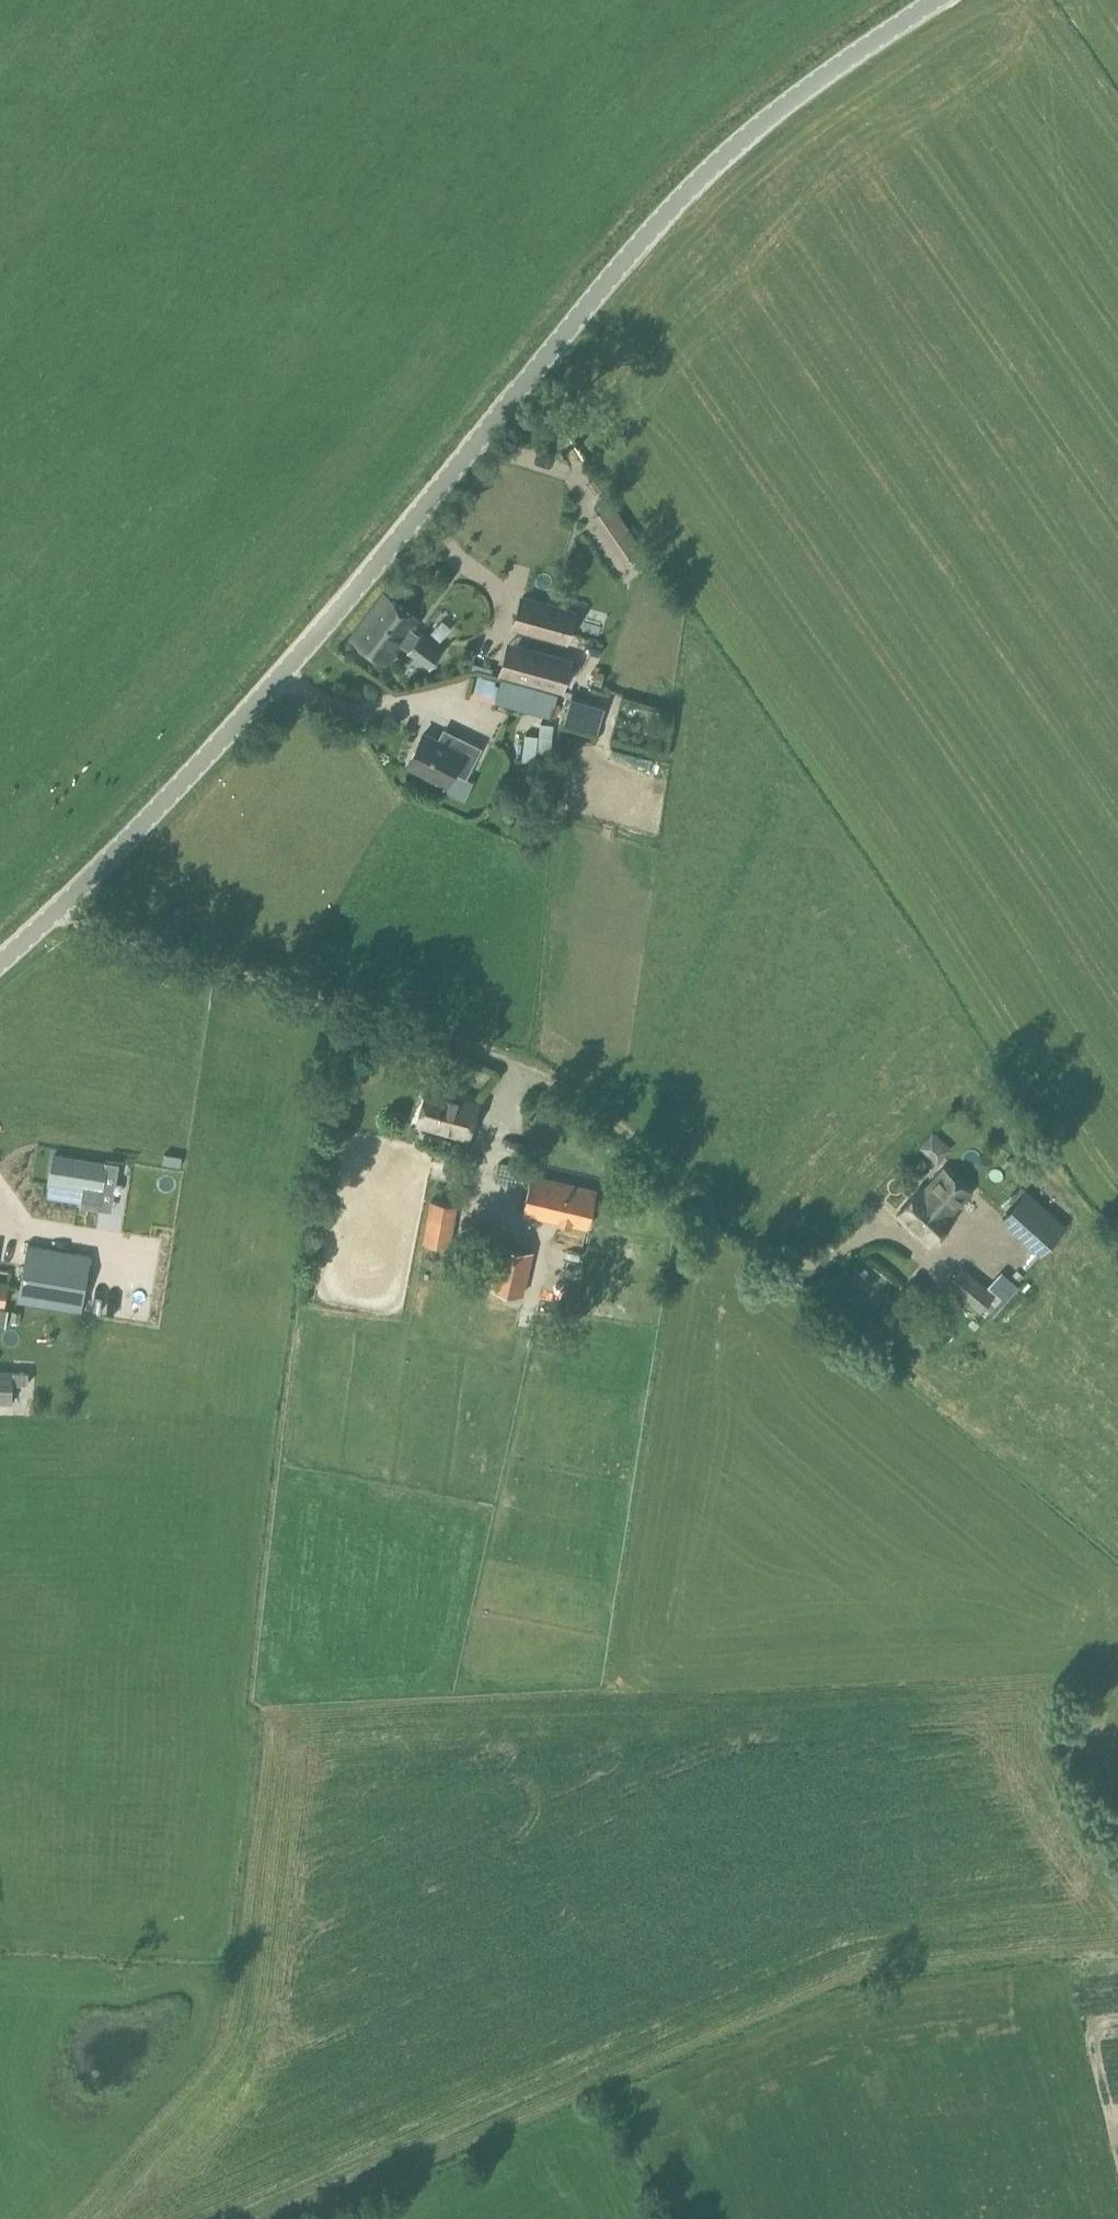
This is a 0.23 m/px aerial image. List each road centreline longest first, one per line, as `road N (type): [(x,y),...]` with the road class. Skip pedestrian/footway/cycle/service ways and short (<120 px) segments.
road 1 (unclassified): [(0,959),(57,911),(230,728),(712,163),(934,0)]

